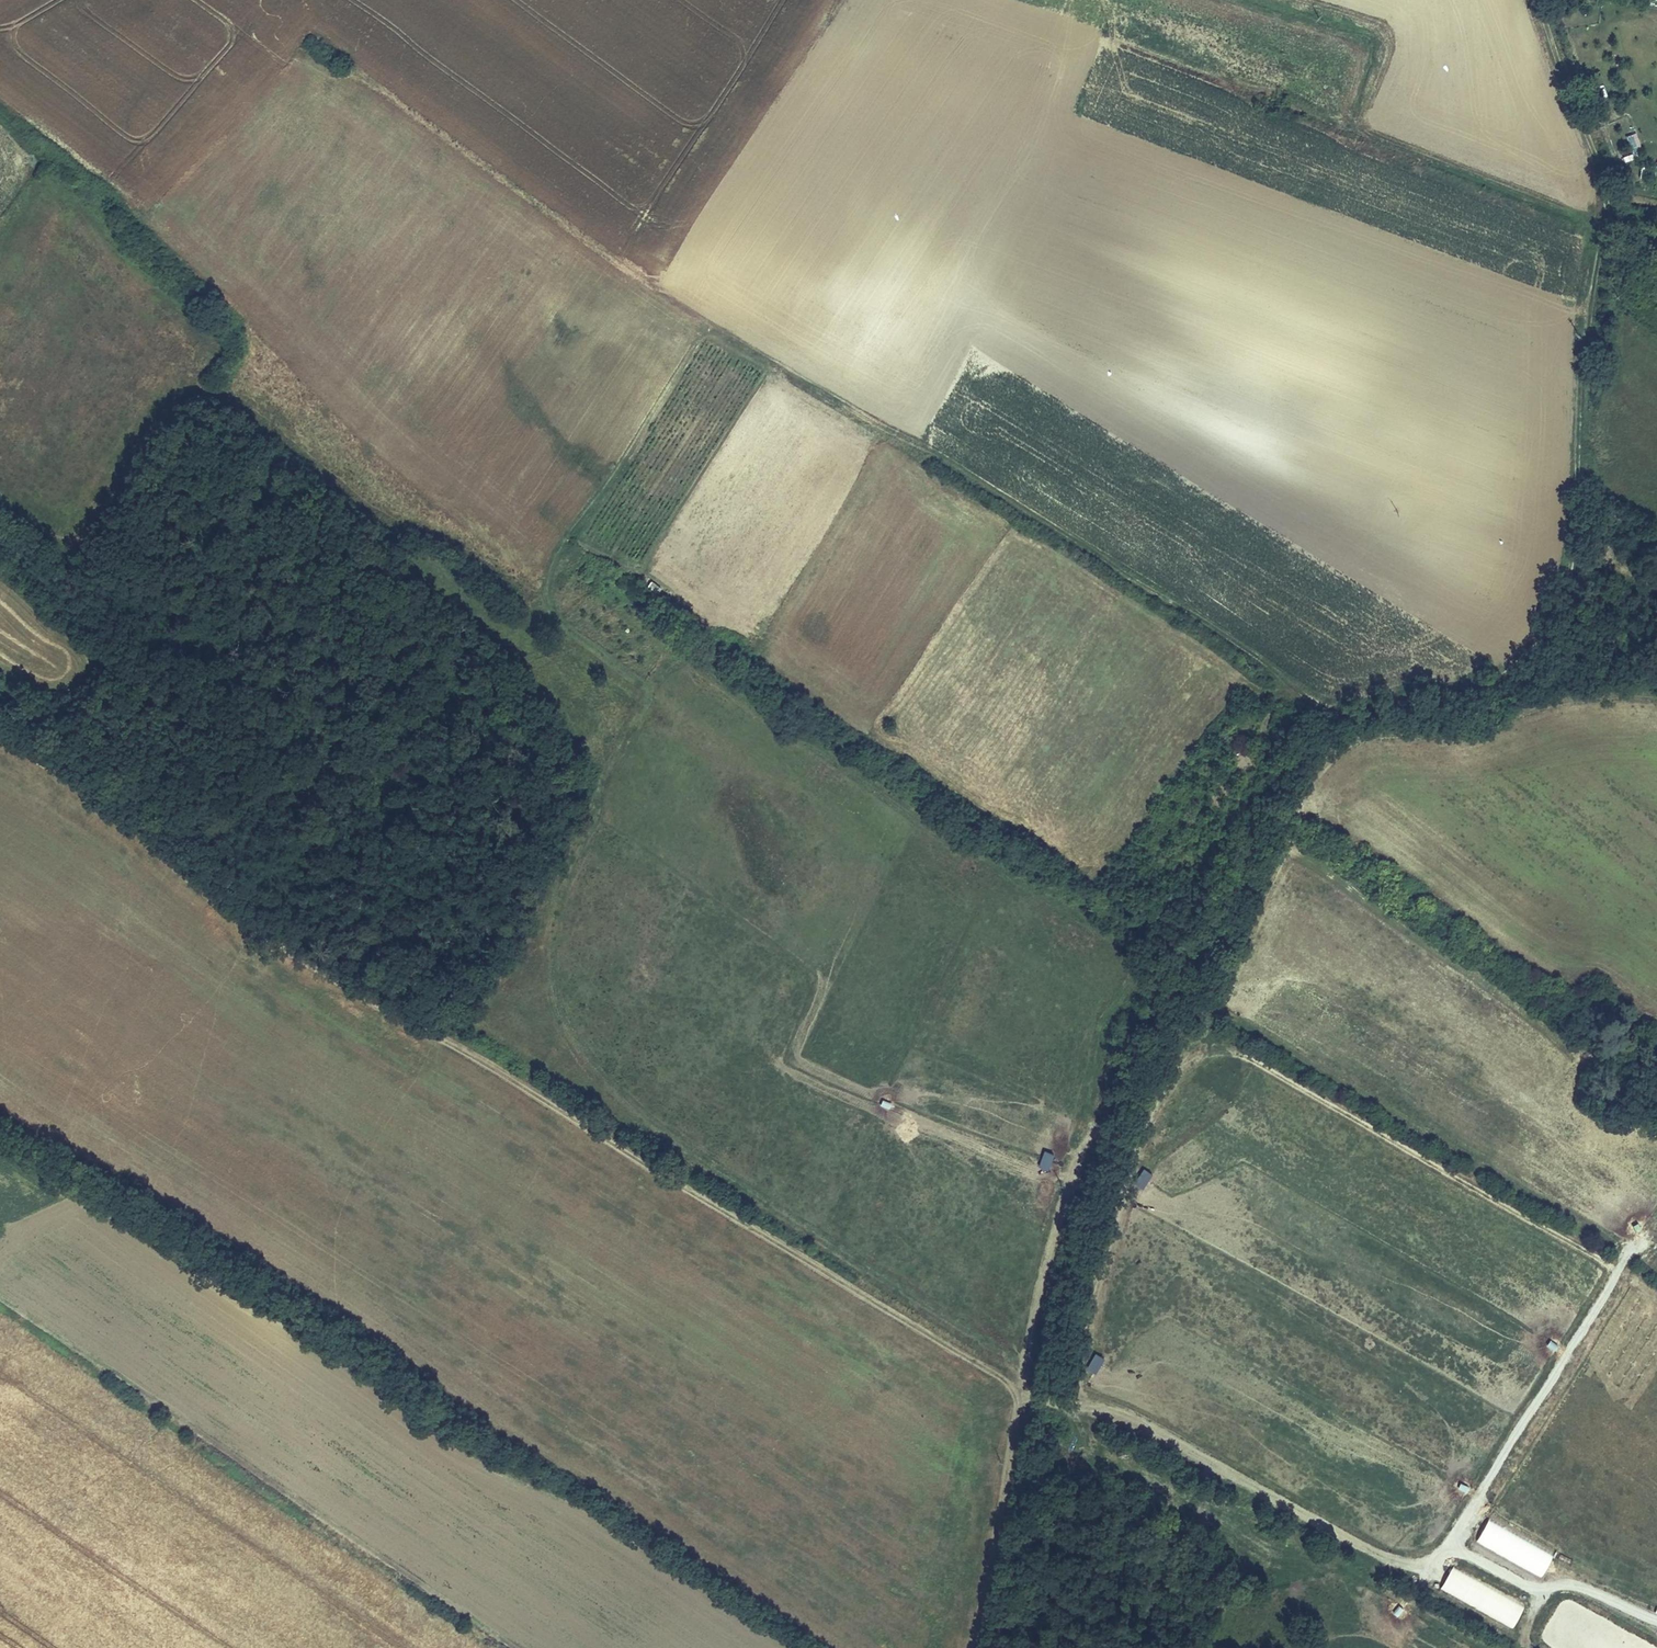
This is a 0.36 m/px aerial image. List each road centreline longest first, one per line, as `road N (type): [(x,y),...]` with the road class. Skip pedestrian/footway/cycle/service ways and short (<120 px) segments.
road 1 (track): [(1539,0),(1600,174),(1606,235),(1585,357),(1569,568),(1547,628),(1516,663),(1448,689),(1376,701),(1310,692),(1018,496),(727,333),(703,332),(548,551)]
road 2 (track): [(805,1647),(399,1386),(279,1285),(0,1092)]

